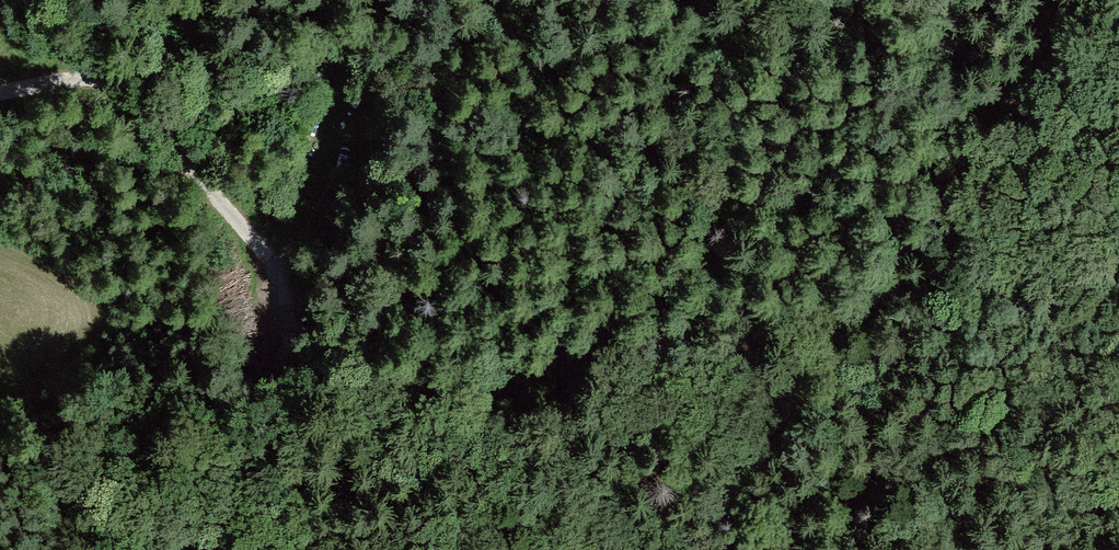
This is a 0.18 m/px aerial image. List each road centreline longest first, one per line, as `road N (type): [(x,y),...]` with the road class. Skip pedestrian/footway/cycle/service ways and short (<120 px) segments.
road 1 (track): [(973,284),(598,354),(285,392),(0,459)]
road 2 (track): [(0,91),(93,81),(126,95),(174,134),(260,253),(285,392)]
road 3 (track): [(1118,257),(973,284)]

